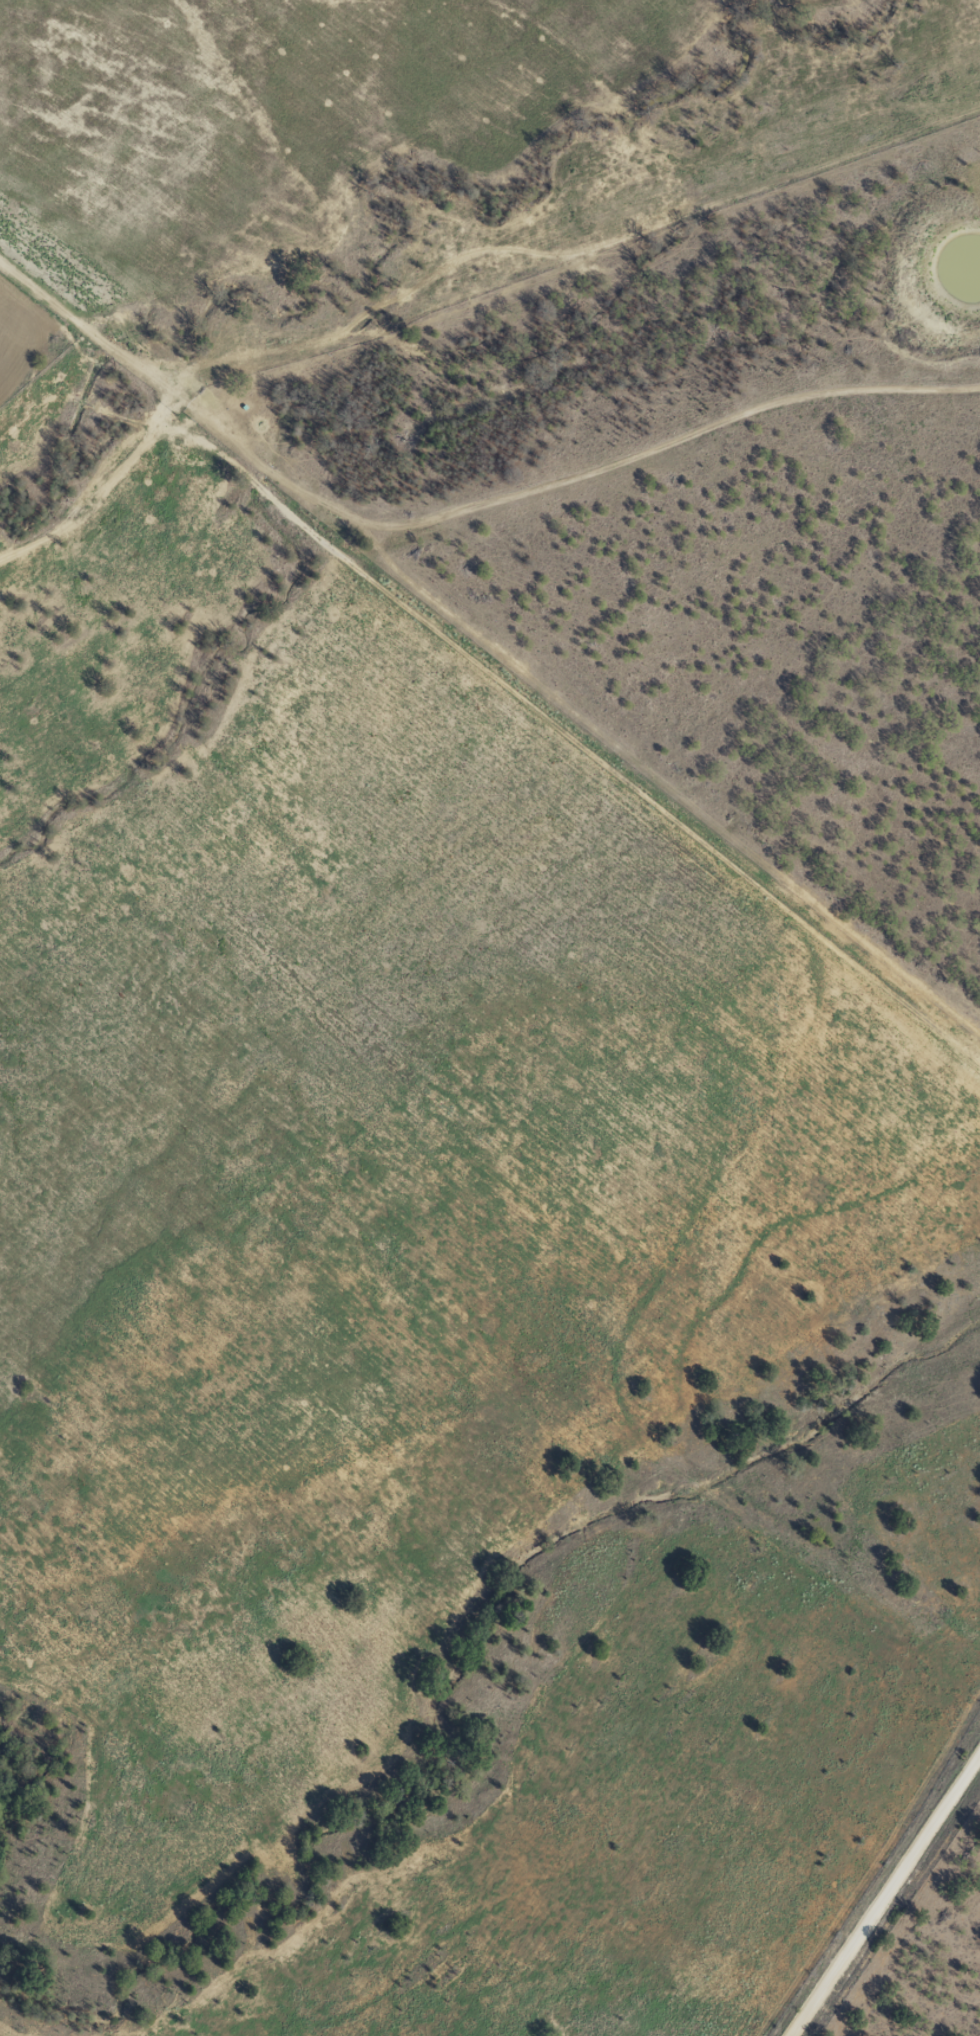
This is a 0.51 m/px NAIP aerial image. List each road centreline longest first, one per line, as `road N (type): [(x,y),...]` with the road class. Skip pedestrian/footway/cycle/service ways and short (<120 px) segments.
road 1 (tertiary): [(793,2035),(979,1762)]

